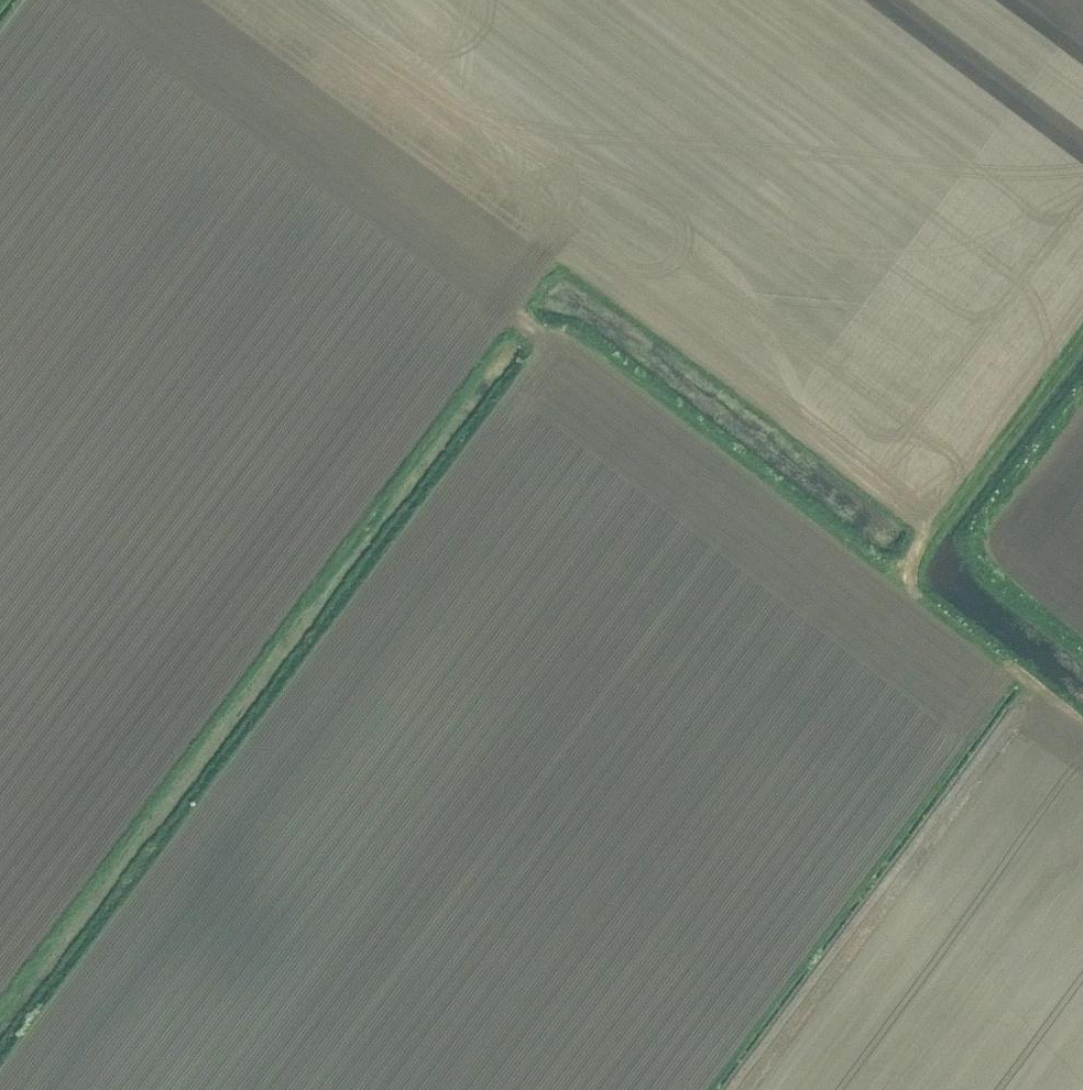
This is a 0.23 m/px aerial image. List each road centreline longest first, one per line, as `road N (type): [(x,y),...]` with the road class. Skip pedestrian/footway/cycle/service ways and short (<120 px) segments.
road 1 (track): [(149,0),(280,106),(324,158),(528,331)]

